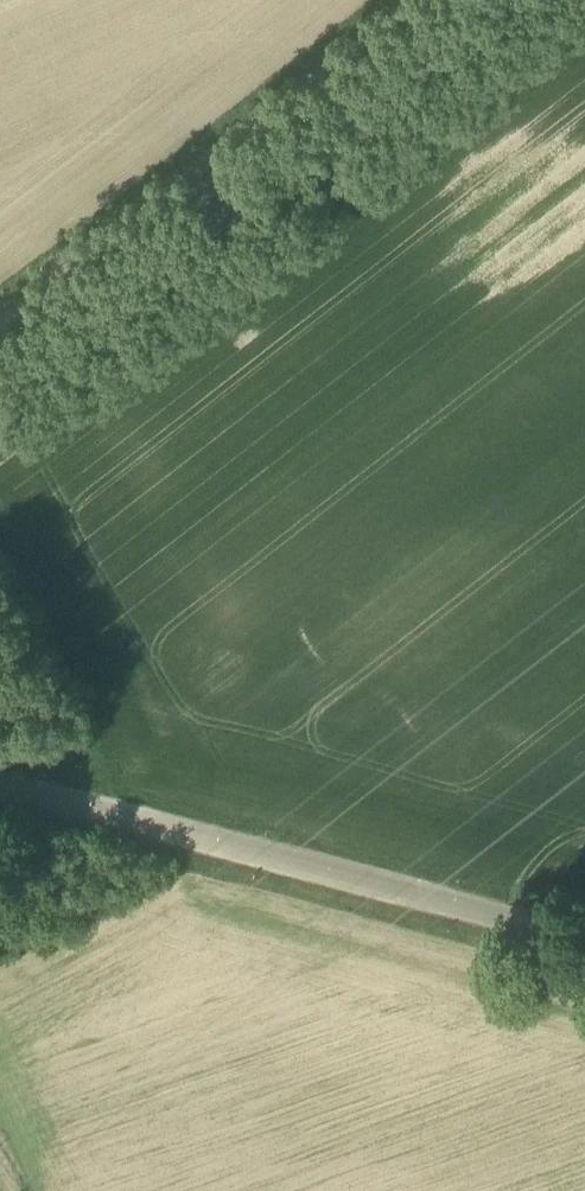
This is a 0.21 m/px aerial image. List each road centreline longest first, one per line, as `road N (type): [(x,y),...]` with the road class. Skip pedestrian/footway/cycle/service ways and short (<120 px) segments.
road 1 (primary): [(0,384),(489,0)]
road 2 (unclassified): [(584,939),(0,783)]

